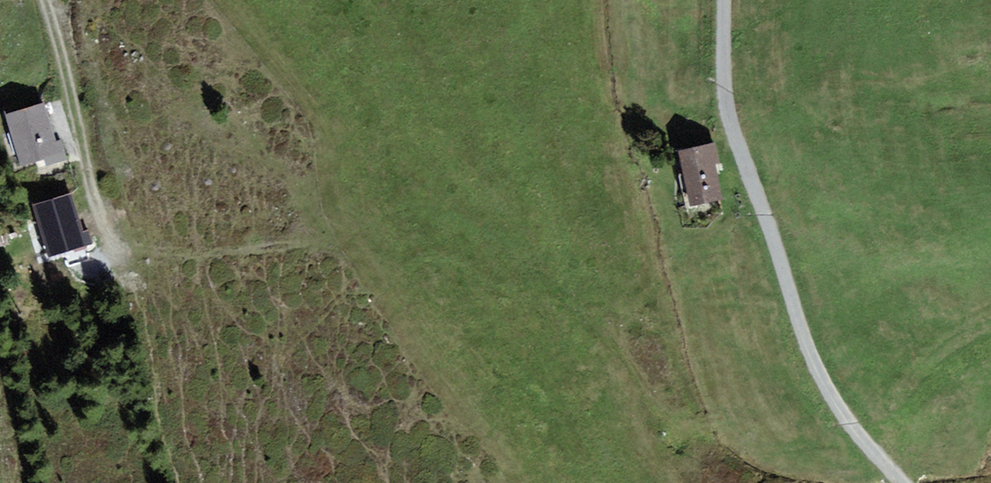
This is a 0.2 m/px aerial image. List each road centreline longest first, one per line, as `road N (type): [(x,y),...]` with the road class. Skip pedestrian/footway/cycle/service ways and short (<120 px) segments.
road 1 (track): [(830,398),(688,427),(555,296),(493,284),(433,257),(404,223),(184,259),(114,256)]
road 2 (track): [(901,482),(830,398),(716,98),(724,0)]
road 3 (track): [(43,0),(114,256)]

